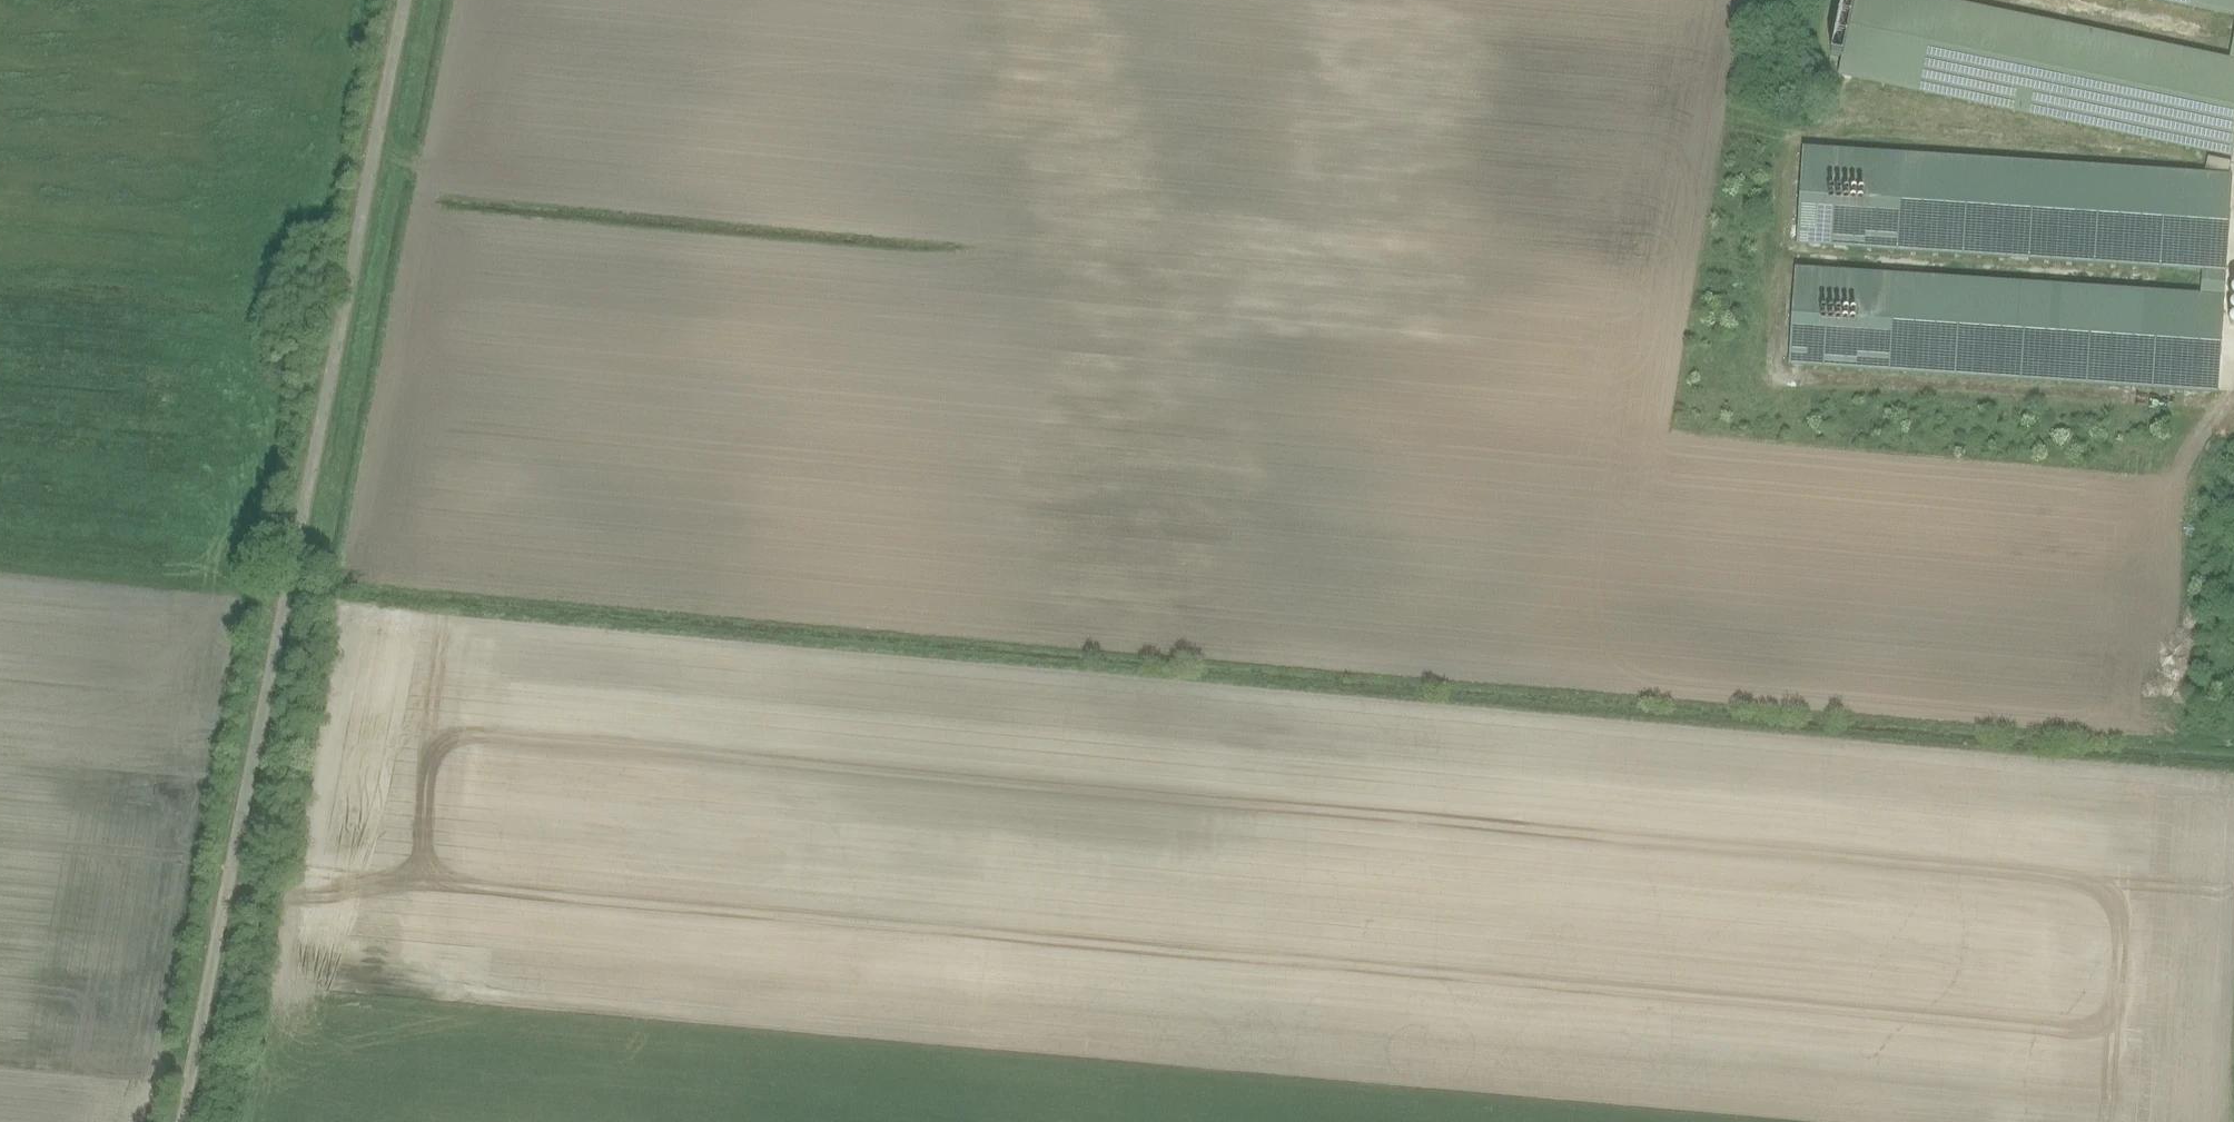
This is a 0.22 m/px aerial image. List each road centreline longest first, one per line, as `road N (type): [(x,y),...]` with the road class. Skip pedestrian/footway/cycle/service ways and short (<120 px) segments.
road 1 (unclassified): [(180,1121),(408,0)]

